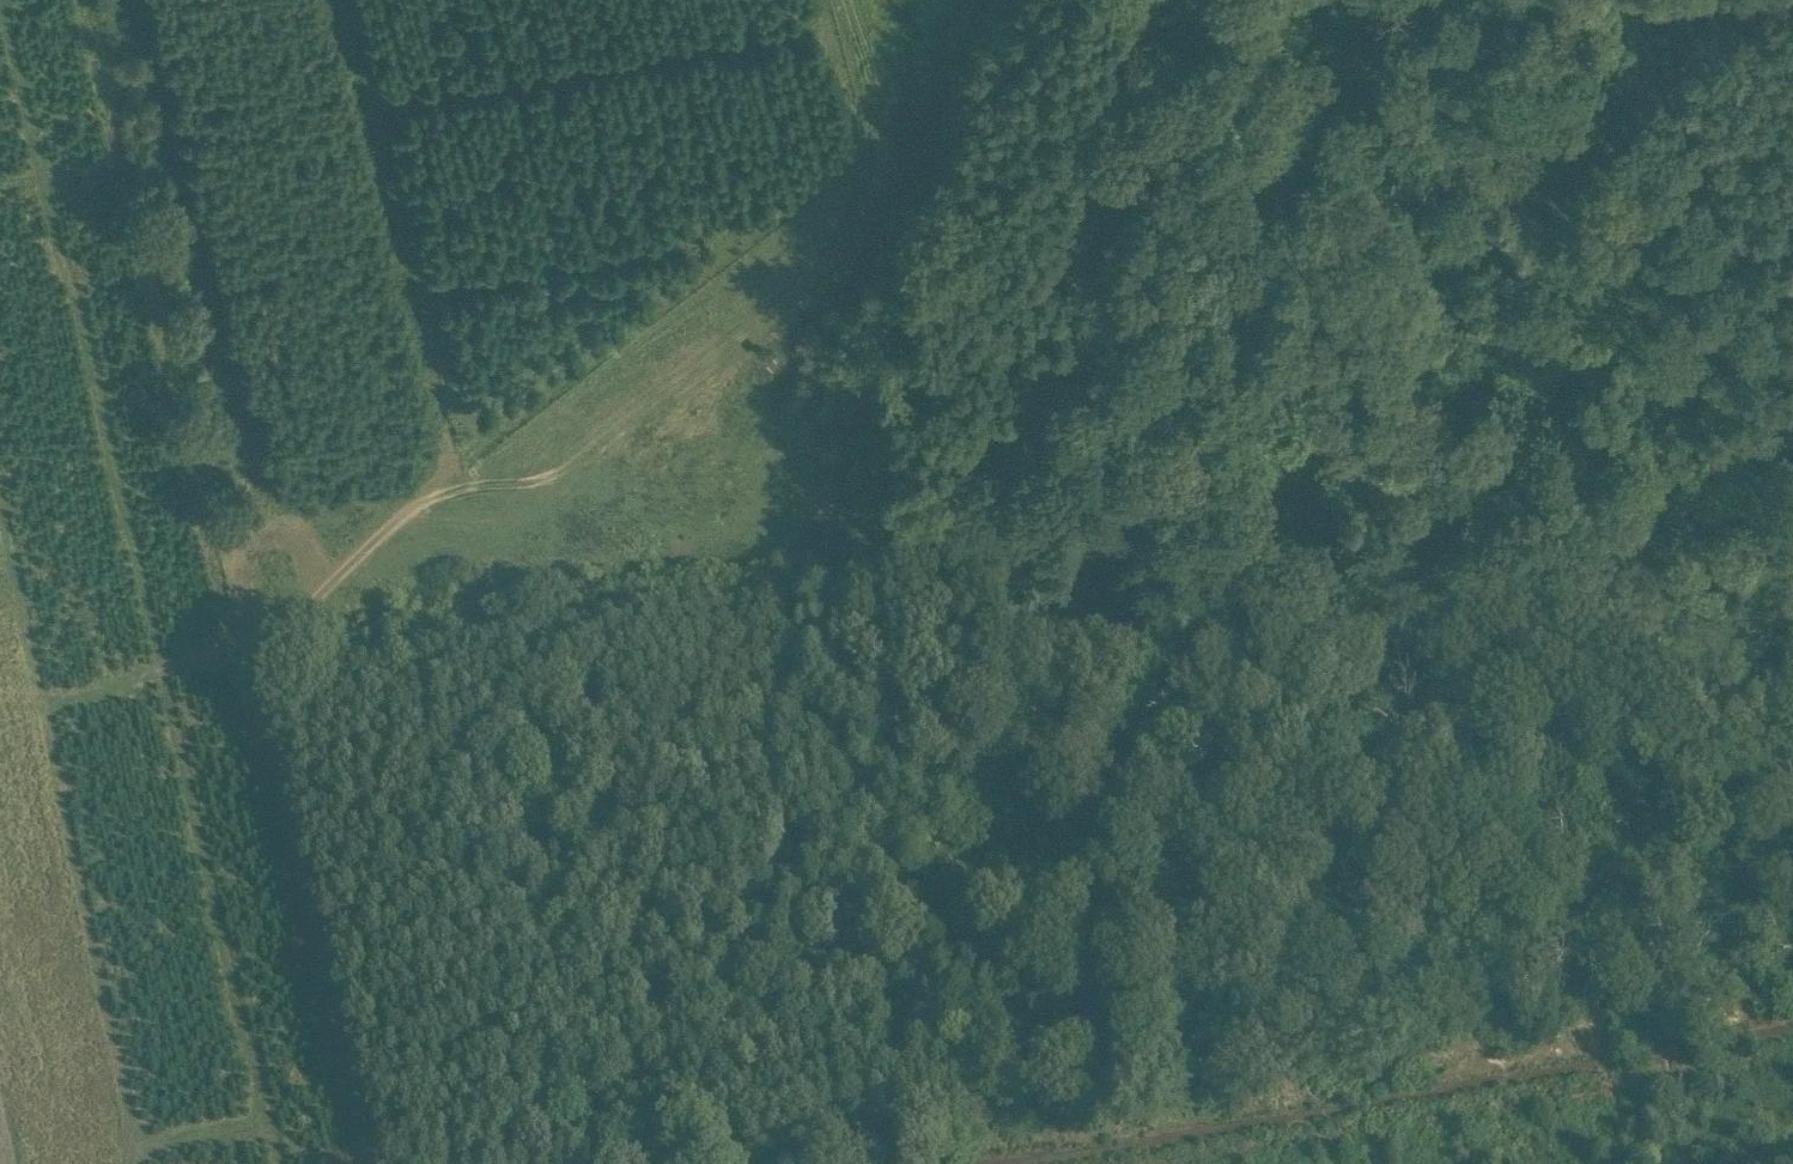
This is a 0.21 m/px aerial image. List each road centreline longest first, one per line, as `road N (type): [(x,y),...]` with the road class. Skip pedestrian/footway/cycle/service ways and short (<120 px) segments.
road 1 (track): [(403,1163),(271,674),(271,619),(302,585),(461,470)]
road 2 (track): [(1792,373),(1623,0)]

